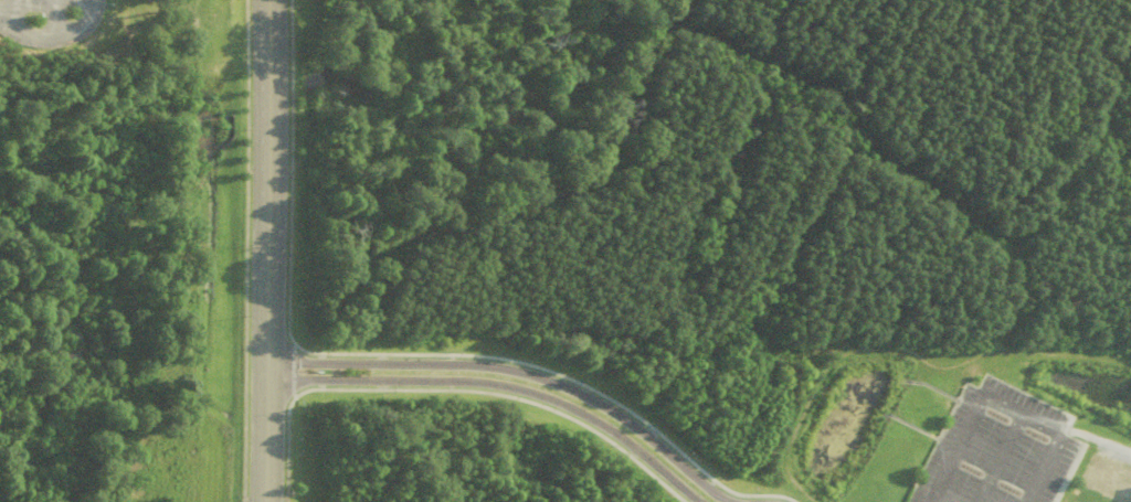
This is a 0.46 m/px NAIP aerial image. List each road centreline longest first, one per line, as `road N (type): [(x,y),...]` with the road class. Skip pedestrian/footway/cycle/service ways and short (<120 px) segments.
road 1 (residential): [(269,0),(266,501)]
road 2 (residential): [(727,501),(606,408),(529,376),(464,365),(267,364)]
road 3 (residential): [(267,381),(509,388),(598,423),(697,501)]

